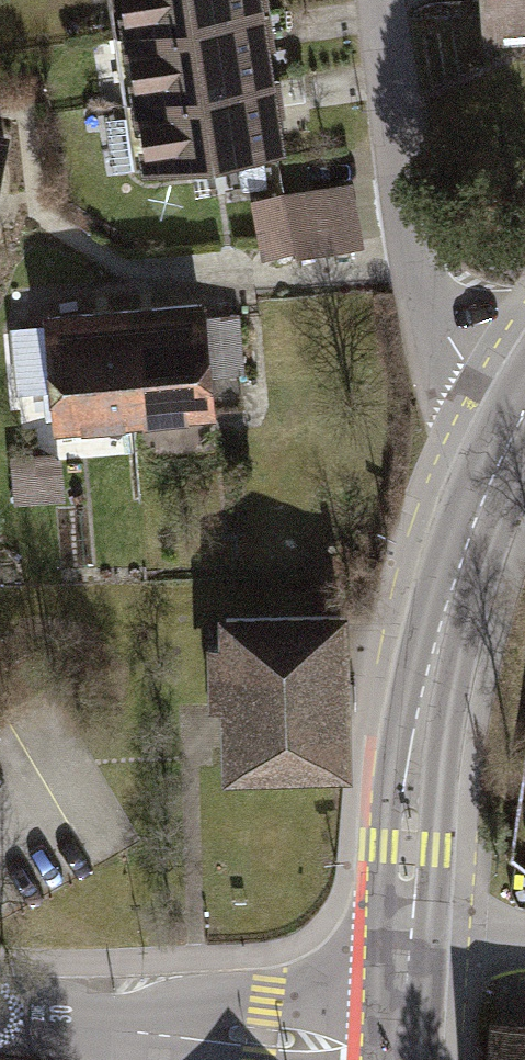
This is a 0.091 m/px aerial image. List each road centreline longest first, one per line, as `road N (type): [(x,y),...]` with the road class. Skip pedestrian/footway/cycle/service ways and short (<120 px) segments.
road 1 (primary): [(524,414),(473,527),(430,672),(416,758),(409,934)]
road 2 (residential): [(524,398),(480,371),(447,332),(415,271),(381,0)]
road 3 (tertiary): [(0,1016),(403,1050)]

